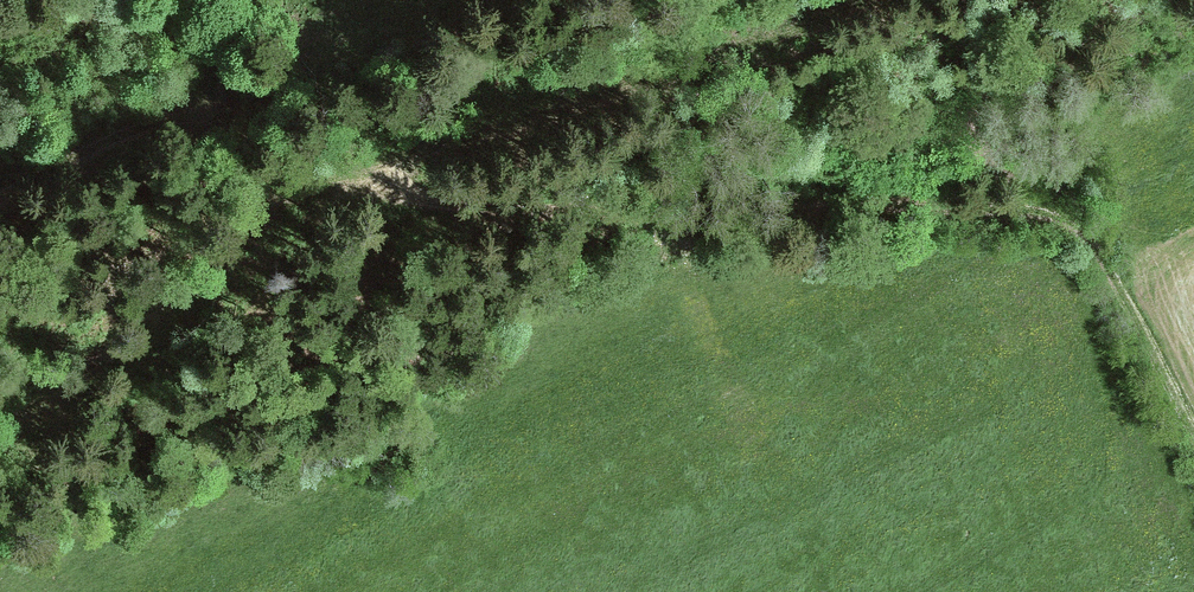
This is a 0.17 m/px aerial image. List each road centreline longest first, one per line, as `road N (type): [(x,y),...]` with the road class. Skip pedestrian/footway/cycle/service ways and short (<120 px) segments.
road 1 (track): [(872,208),(692,215),(315,193),(269,207),(221,50),(165,25),(8,0)]
road 2 (track): [(872,208),(1081,224),(1193,434)]
road 3 (track): [(0,443),(213,272),(269,207)]

